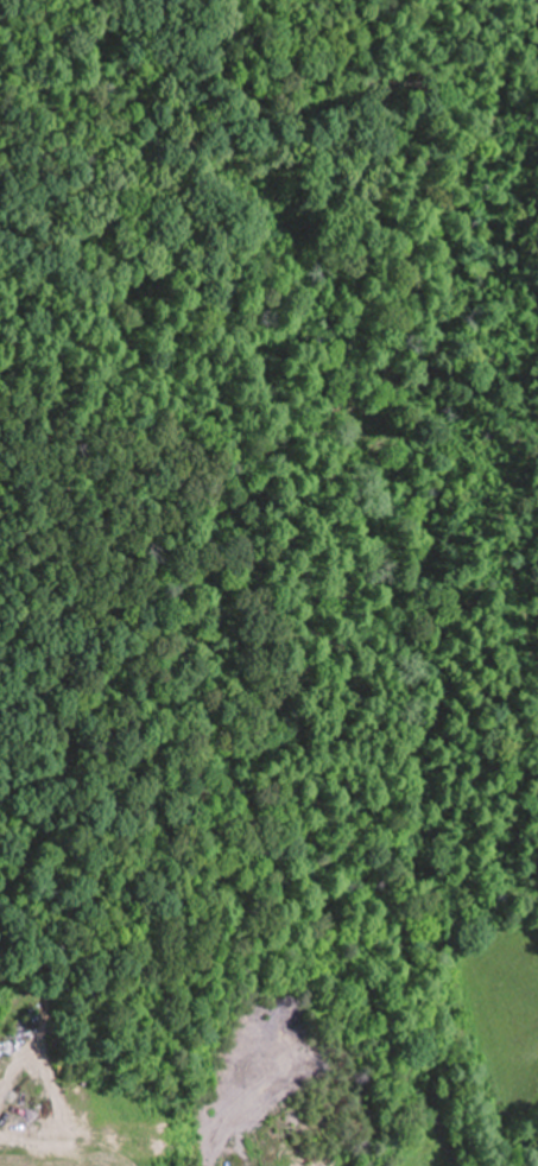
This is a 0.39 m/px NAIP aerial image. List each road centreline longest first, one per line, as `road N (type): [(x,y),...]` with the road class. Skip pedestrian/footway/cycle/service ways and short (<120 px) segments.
road 1 (residential): [(405,1165),(367,1007),(362,868)]

